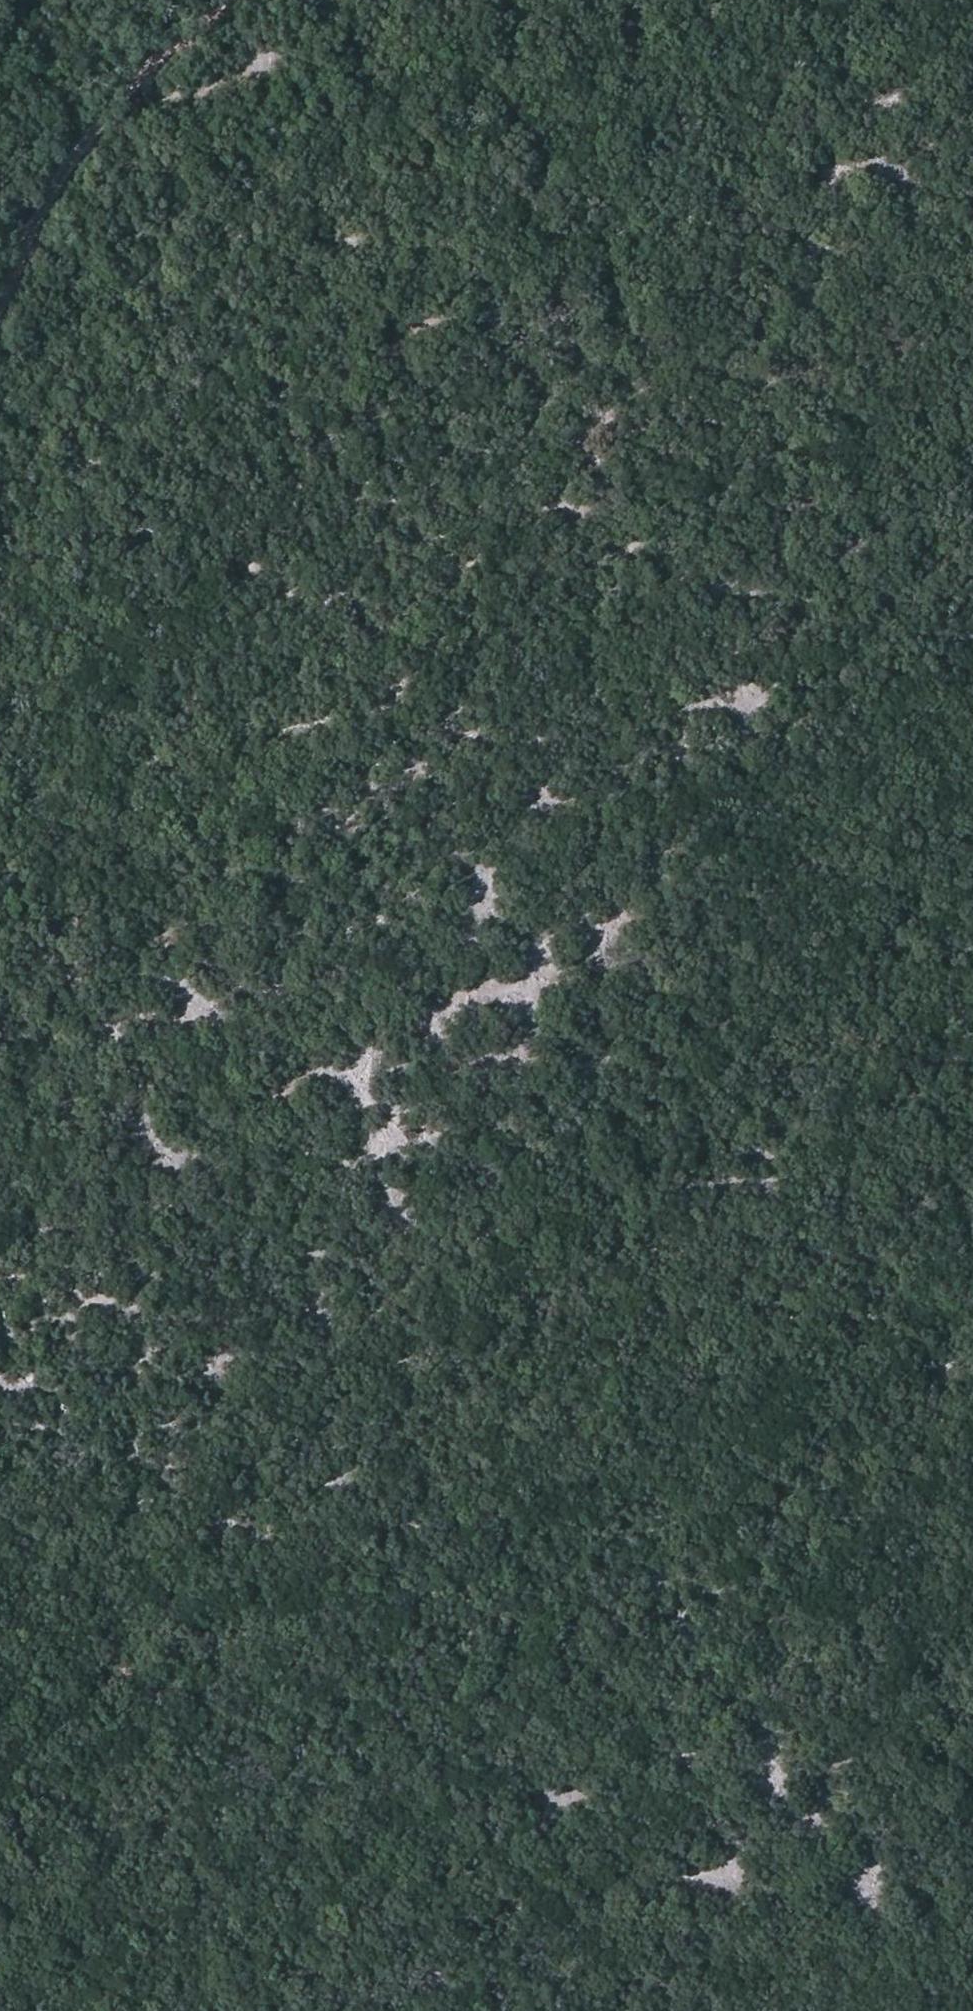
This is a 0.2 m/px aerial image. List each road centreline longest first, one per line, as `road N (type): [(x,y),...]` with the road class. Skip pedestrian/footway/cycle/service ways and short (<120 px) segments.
road 1 (track): [(236,0),(145,65),(41,204),(0,290)]

